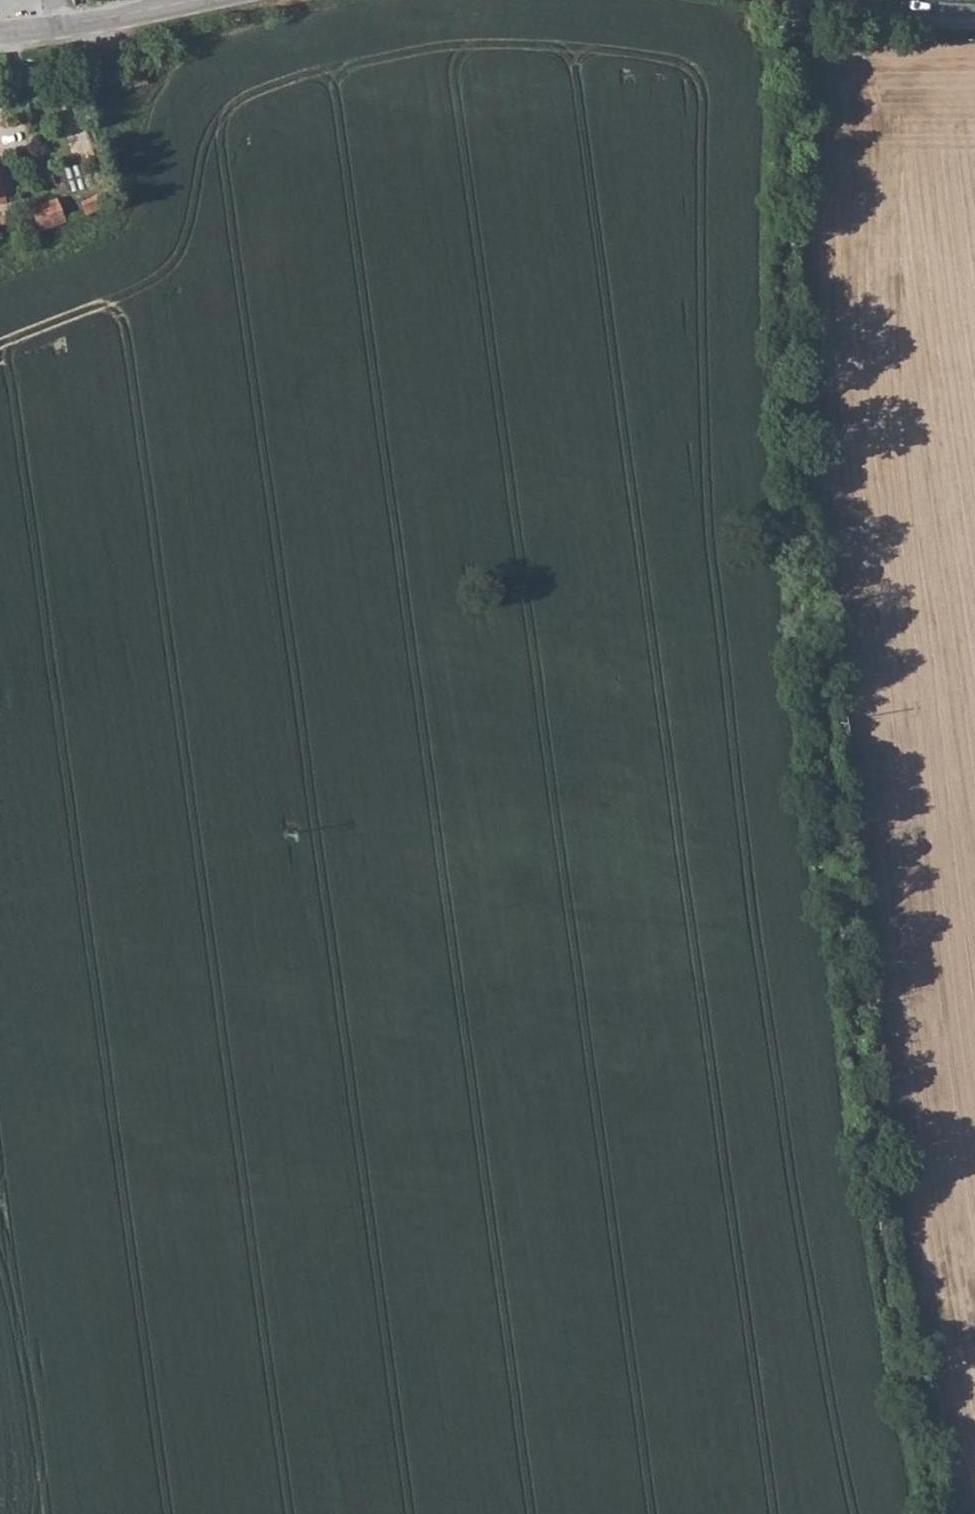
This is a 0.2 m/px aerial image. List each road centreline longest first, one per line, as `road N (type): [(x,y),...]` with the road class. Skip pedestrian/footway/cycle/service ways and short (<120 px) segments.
road 1 (residential): [(0,35),(207,0)]
road 2 (unclassified): [(845,0),(974,17)]

